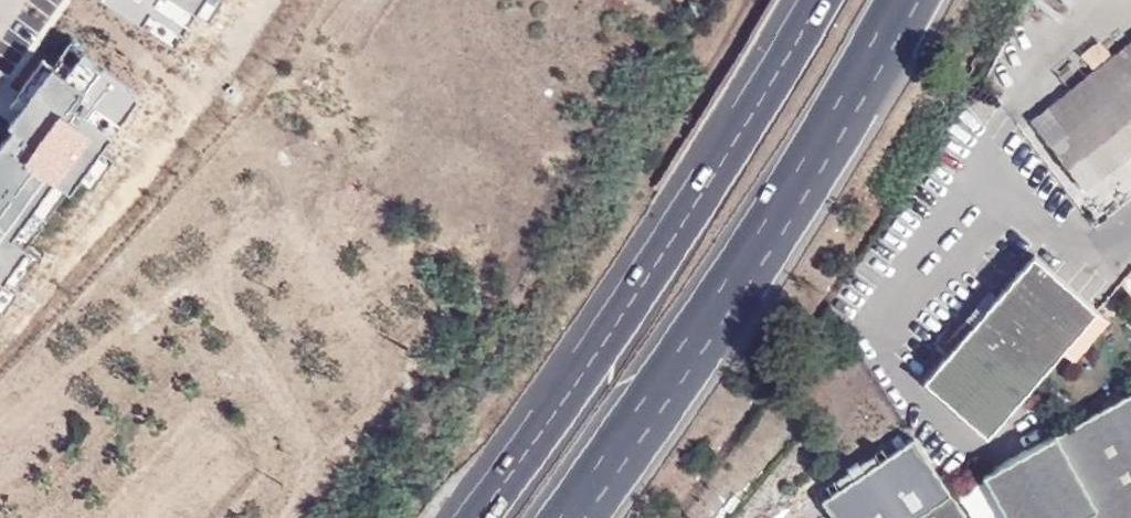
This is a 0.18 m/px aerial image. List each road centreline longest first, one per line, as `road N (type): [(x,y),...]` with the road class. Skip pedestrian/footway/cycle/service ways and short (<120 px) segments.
road 1 (motorway): [(814,0),(662,252),(482,517)]
road 2 (motorway): [(698,321),(894,0)]
road 3 (motorway): [(553,517),(698,321)]
road 4 (motorway): [(578,517),(698,321)]

